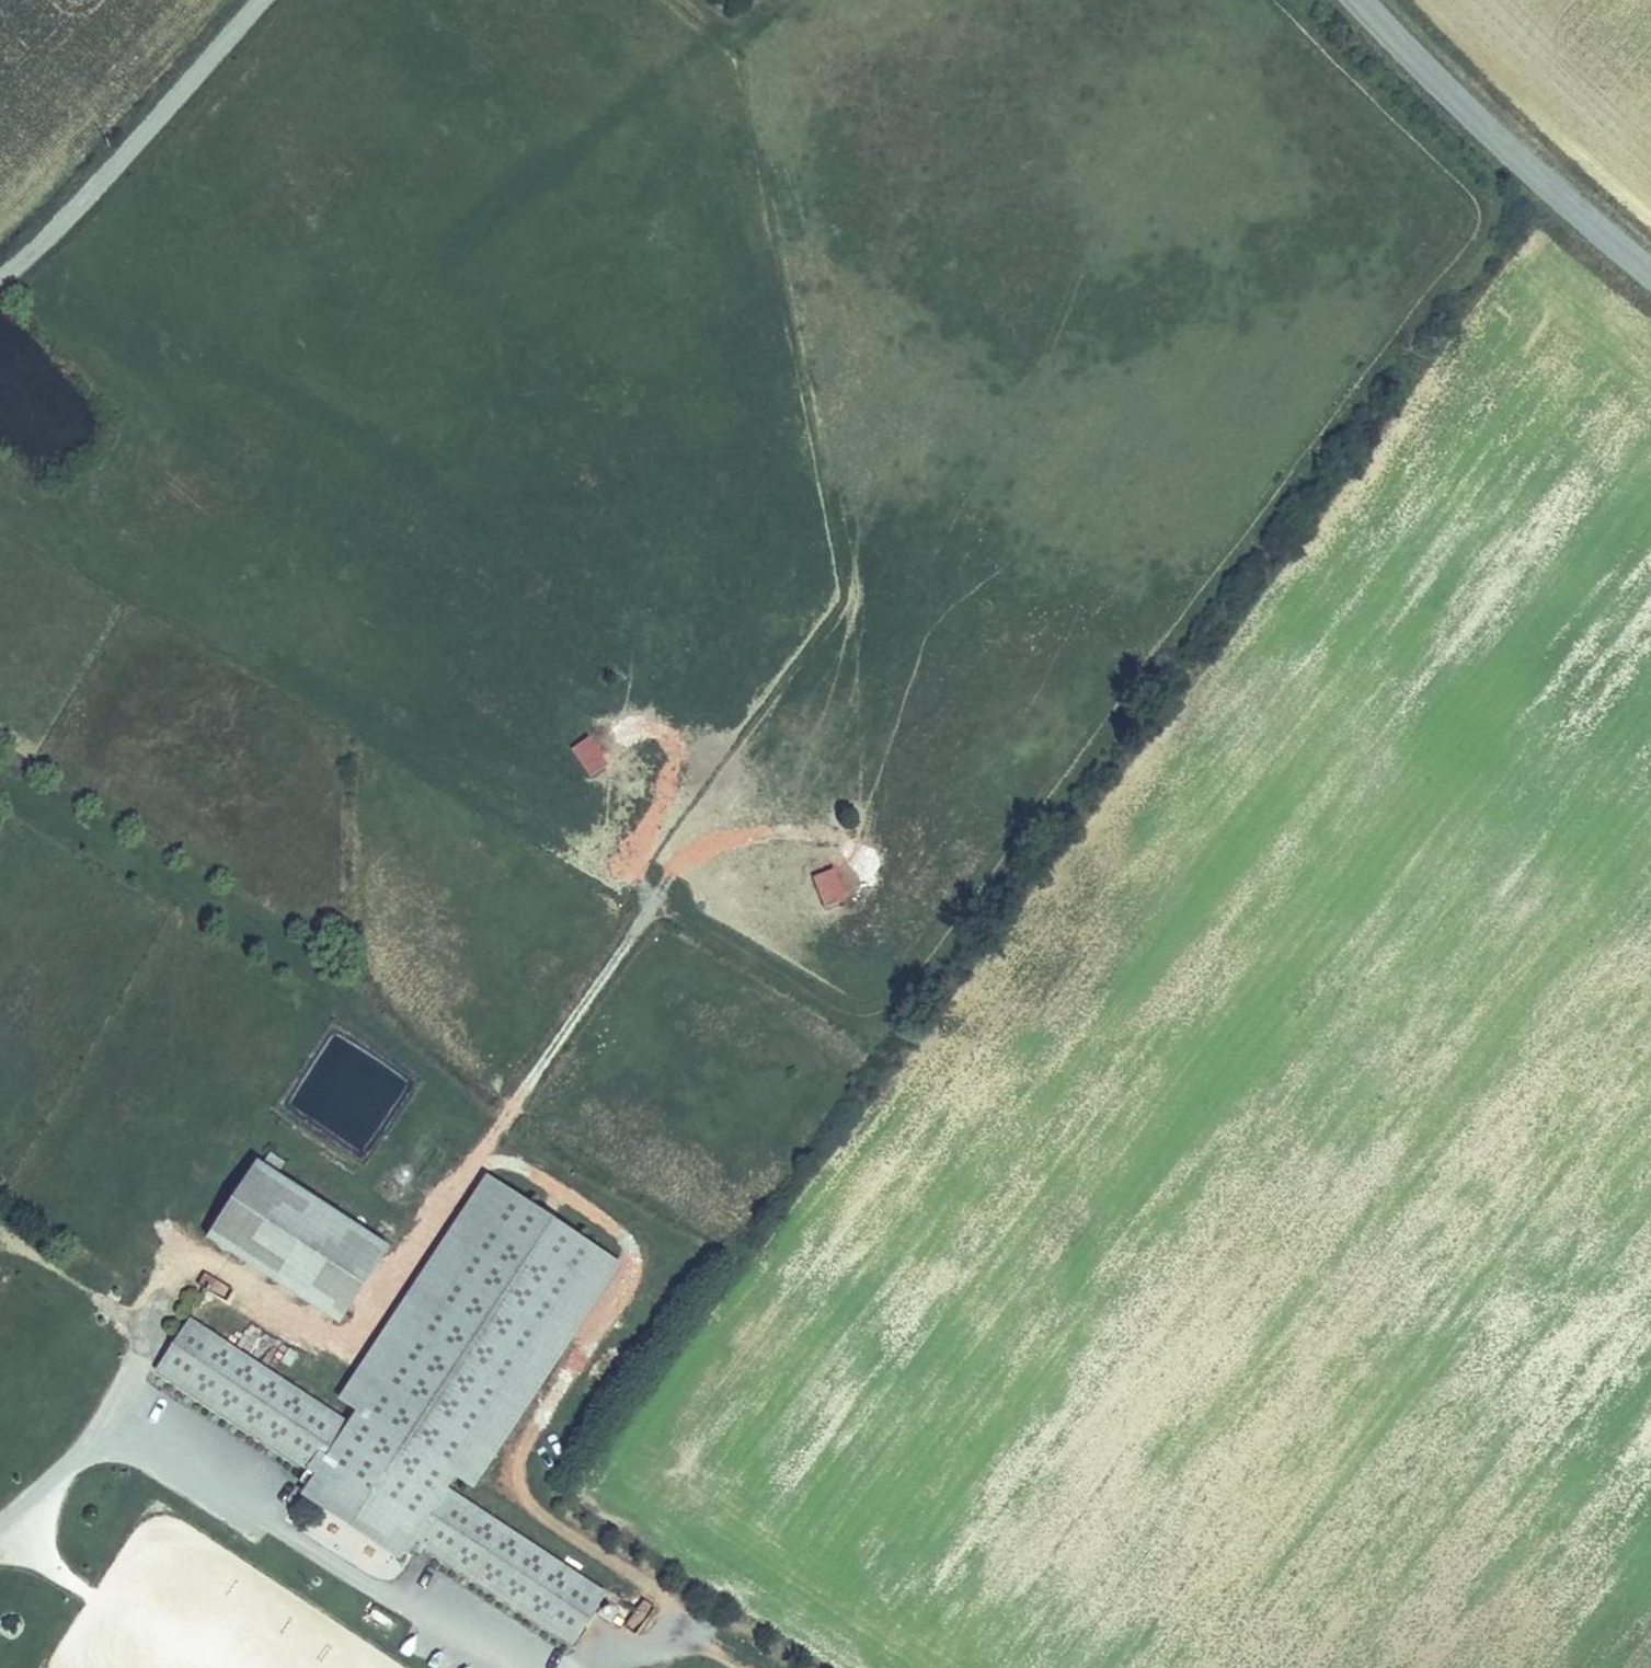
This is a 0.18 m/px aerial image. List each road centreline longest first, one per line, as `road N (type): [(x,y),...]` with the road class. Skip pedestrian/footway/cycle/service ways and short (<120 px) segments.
road 1 (unclassified): [(0,1529),(107,1432),(175,1449),(476,1640),(553,1661)]
road 2 (track): [(0,763),(355,985)]
road 3 (tertiary): [(1650,268),(1508,147),(1362,0)]
road 4 (unclassified): [(256,0),(0,272)]
road 5 (track): [(107,1432),(148,1342),(0,1243)]
road 6 (track): [(768,1667),(695,1623),(553,1661)]

